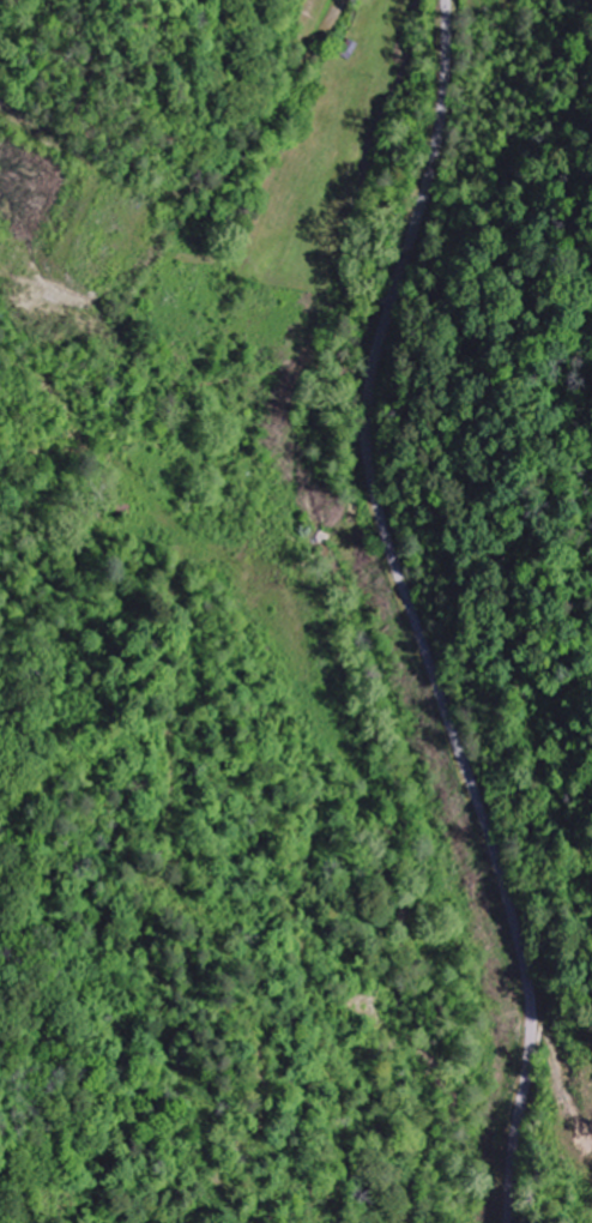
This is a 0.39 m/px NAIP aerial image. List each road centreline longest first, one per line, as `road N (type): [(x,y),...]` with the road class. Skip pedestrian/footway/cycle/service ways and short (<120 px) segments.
road 1 (residential): [(508,1222),(530,1023),(514,929),(471,779),(401,589),(364,432),(373,365),(442,108),(445,0)]
road 2 (residential): [(522,1089),(231,1222)]

